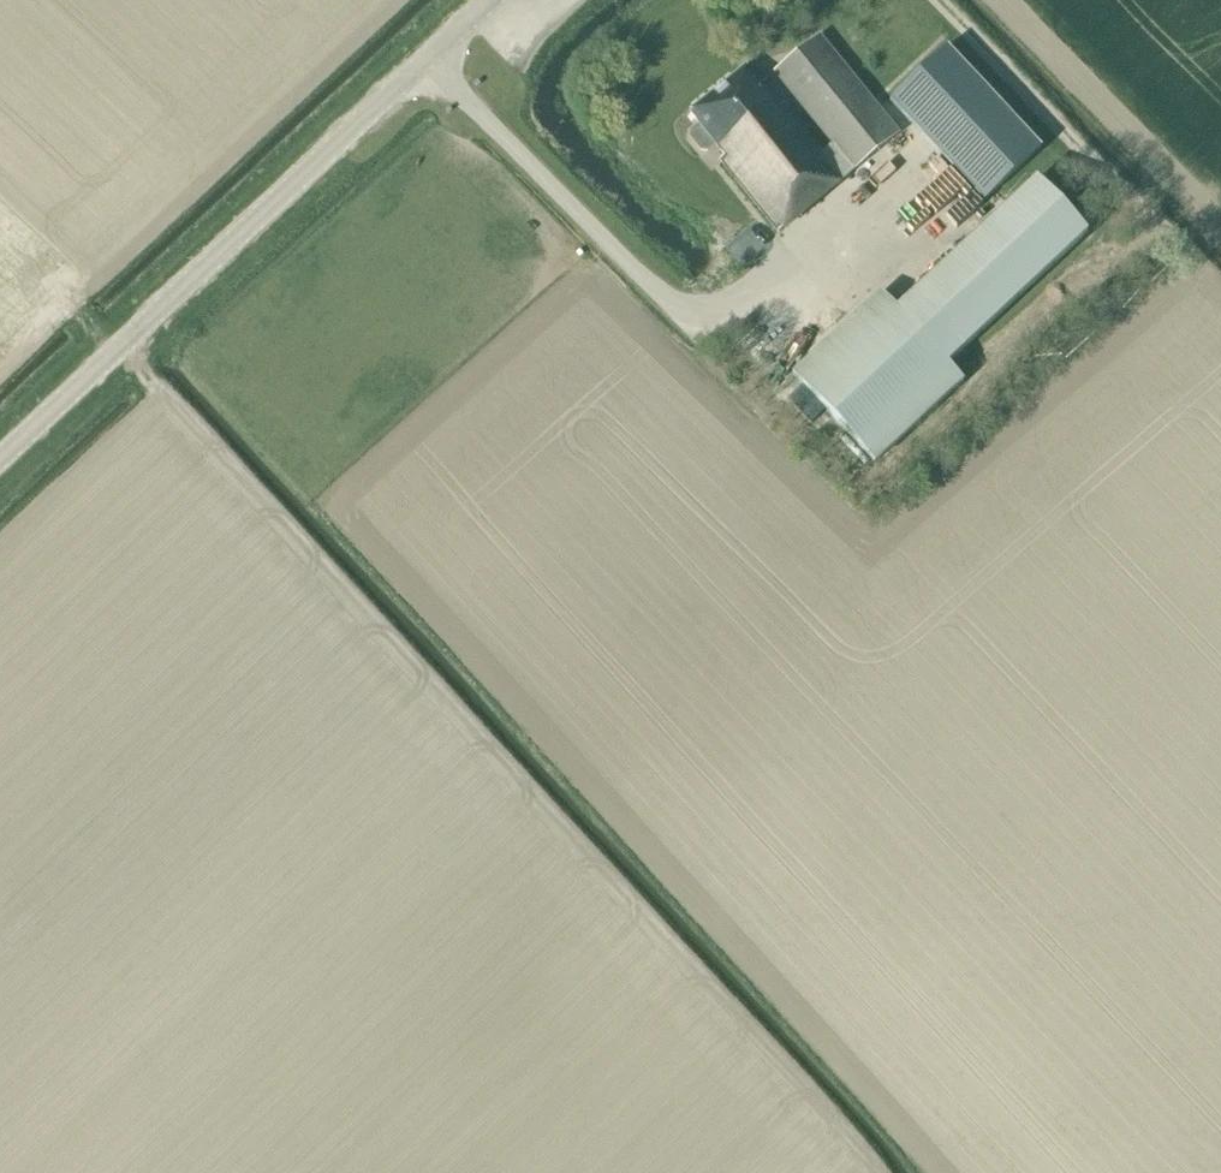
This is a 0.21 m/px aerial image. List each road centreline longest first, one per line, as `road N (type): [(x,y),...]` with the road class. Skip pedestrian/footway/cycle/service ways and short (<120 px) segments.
road 1 (tertiary): [(0,464),(490,0)]

